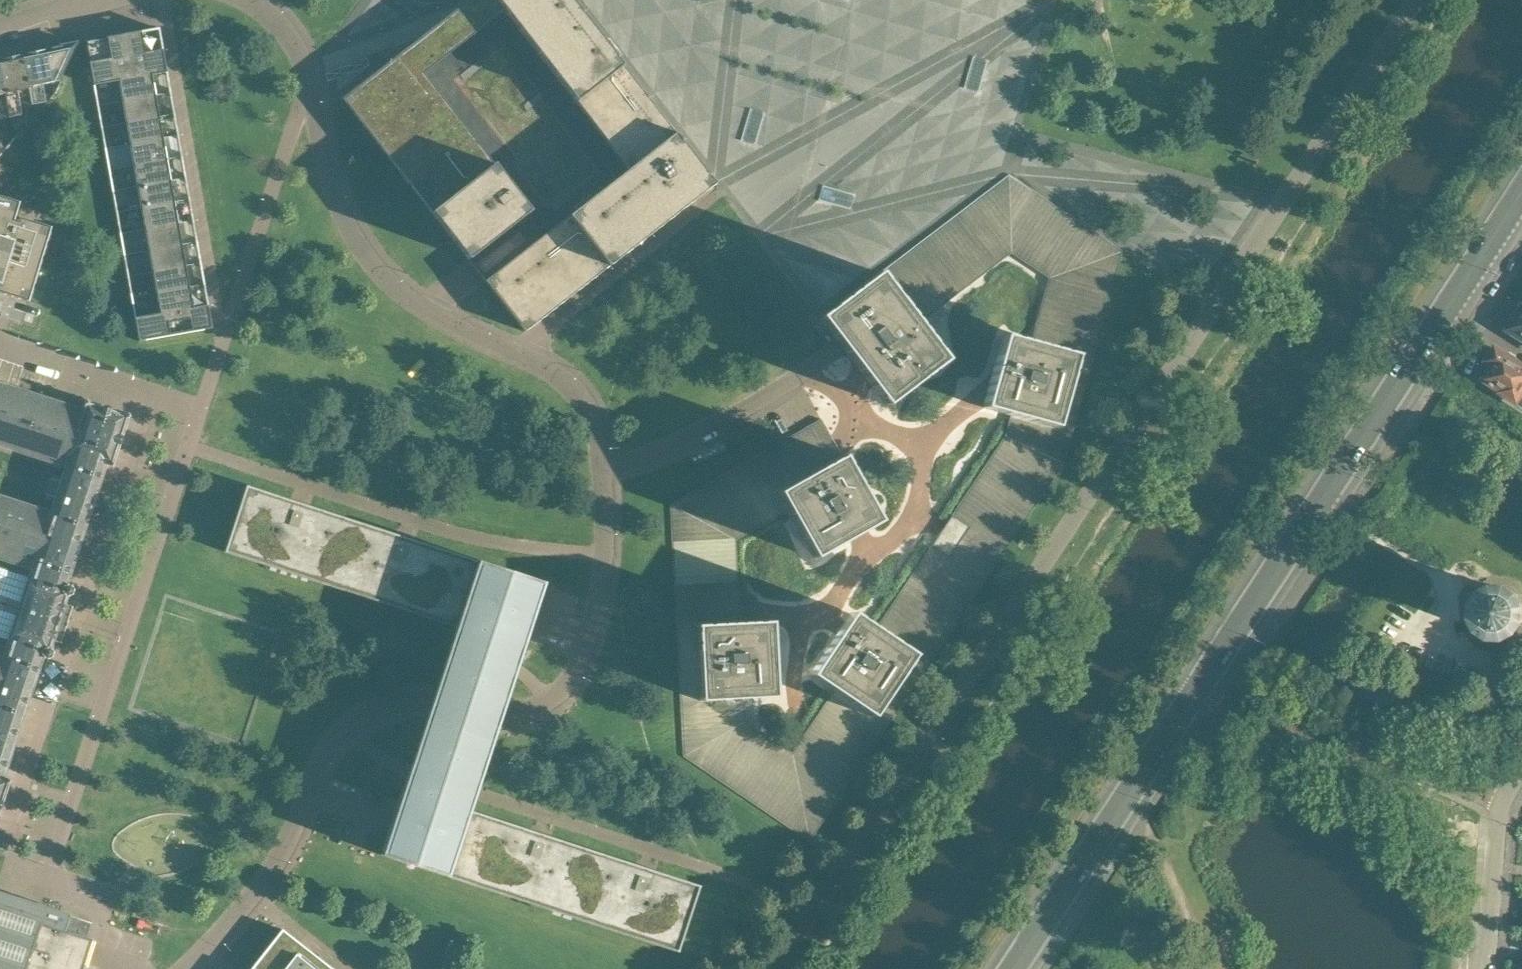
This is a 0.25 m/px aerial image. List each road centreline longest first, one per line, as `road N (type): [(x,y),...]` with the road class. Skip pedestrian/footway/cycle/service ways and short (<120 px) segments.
road 1 (unclassified): [(184,968),(277,862),(327,751),(353,720),(388,700),(423,694),(511,714),(561,689),(576,669),(606,538),(594,412),(558,379),(428,312),(372,264),(335,198),(312,77),(296,44),(254,0)]
road 2 (secondary): [(1013,968),(1521,193)]
road 3 (residential): [(1481,968),(1503,812),(1521,773)]

